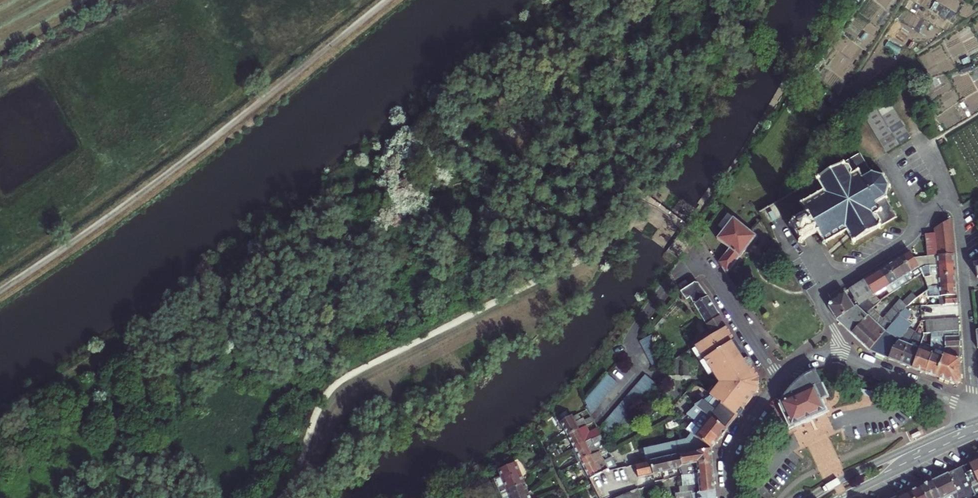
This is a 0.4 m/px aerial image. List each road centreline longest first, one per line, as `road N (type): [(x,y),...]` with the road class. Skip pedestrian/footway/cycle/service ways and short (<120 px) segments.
road 1 (residential): [(974,409),(962,240),(951,200),(831,287)]
road 2 (primary): [(976,421),(810,497)]
road 3 (residential): [(780,381),(697,253)]
road 4 (primary): [(841,497),(977,435)]
road 5 (residential): [(974,409),(845,356)]
road 6 (residential): [(780,381),(733,447),(731,497)]

